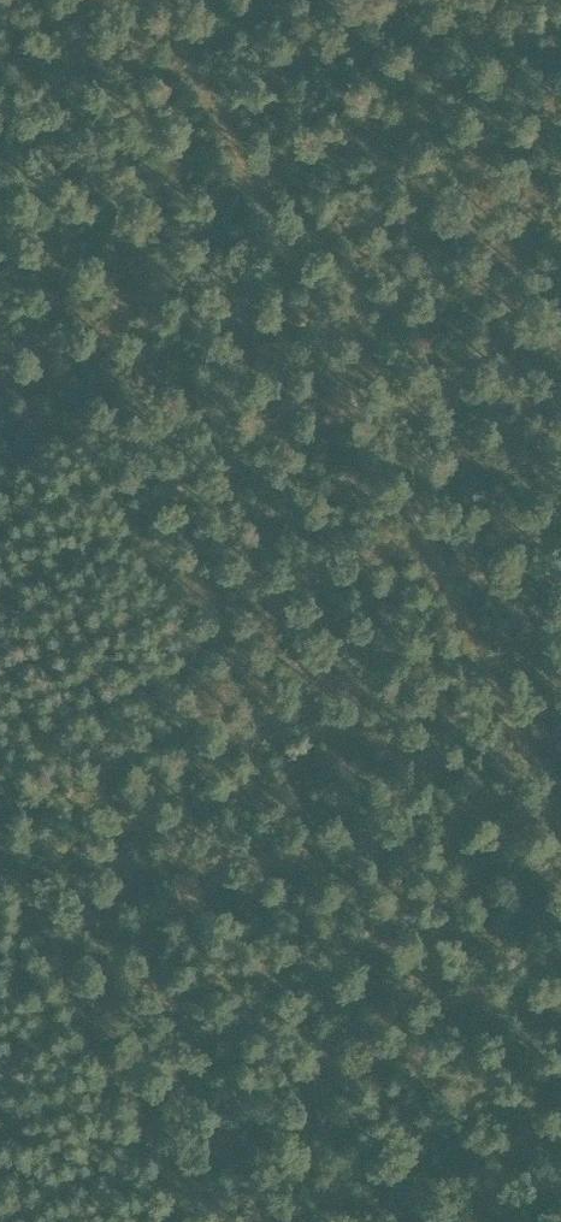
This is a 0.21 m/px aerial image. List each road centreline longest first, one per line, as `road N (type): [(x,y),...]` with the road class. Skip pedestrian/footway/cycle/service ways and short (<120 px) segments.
road 1 (track): [(0,793),(216,1221)]

